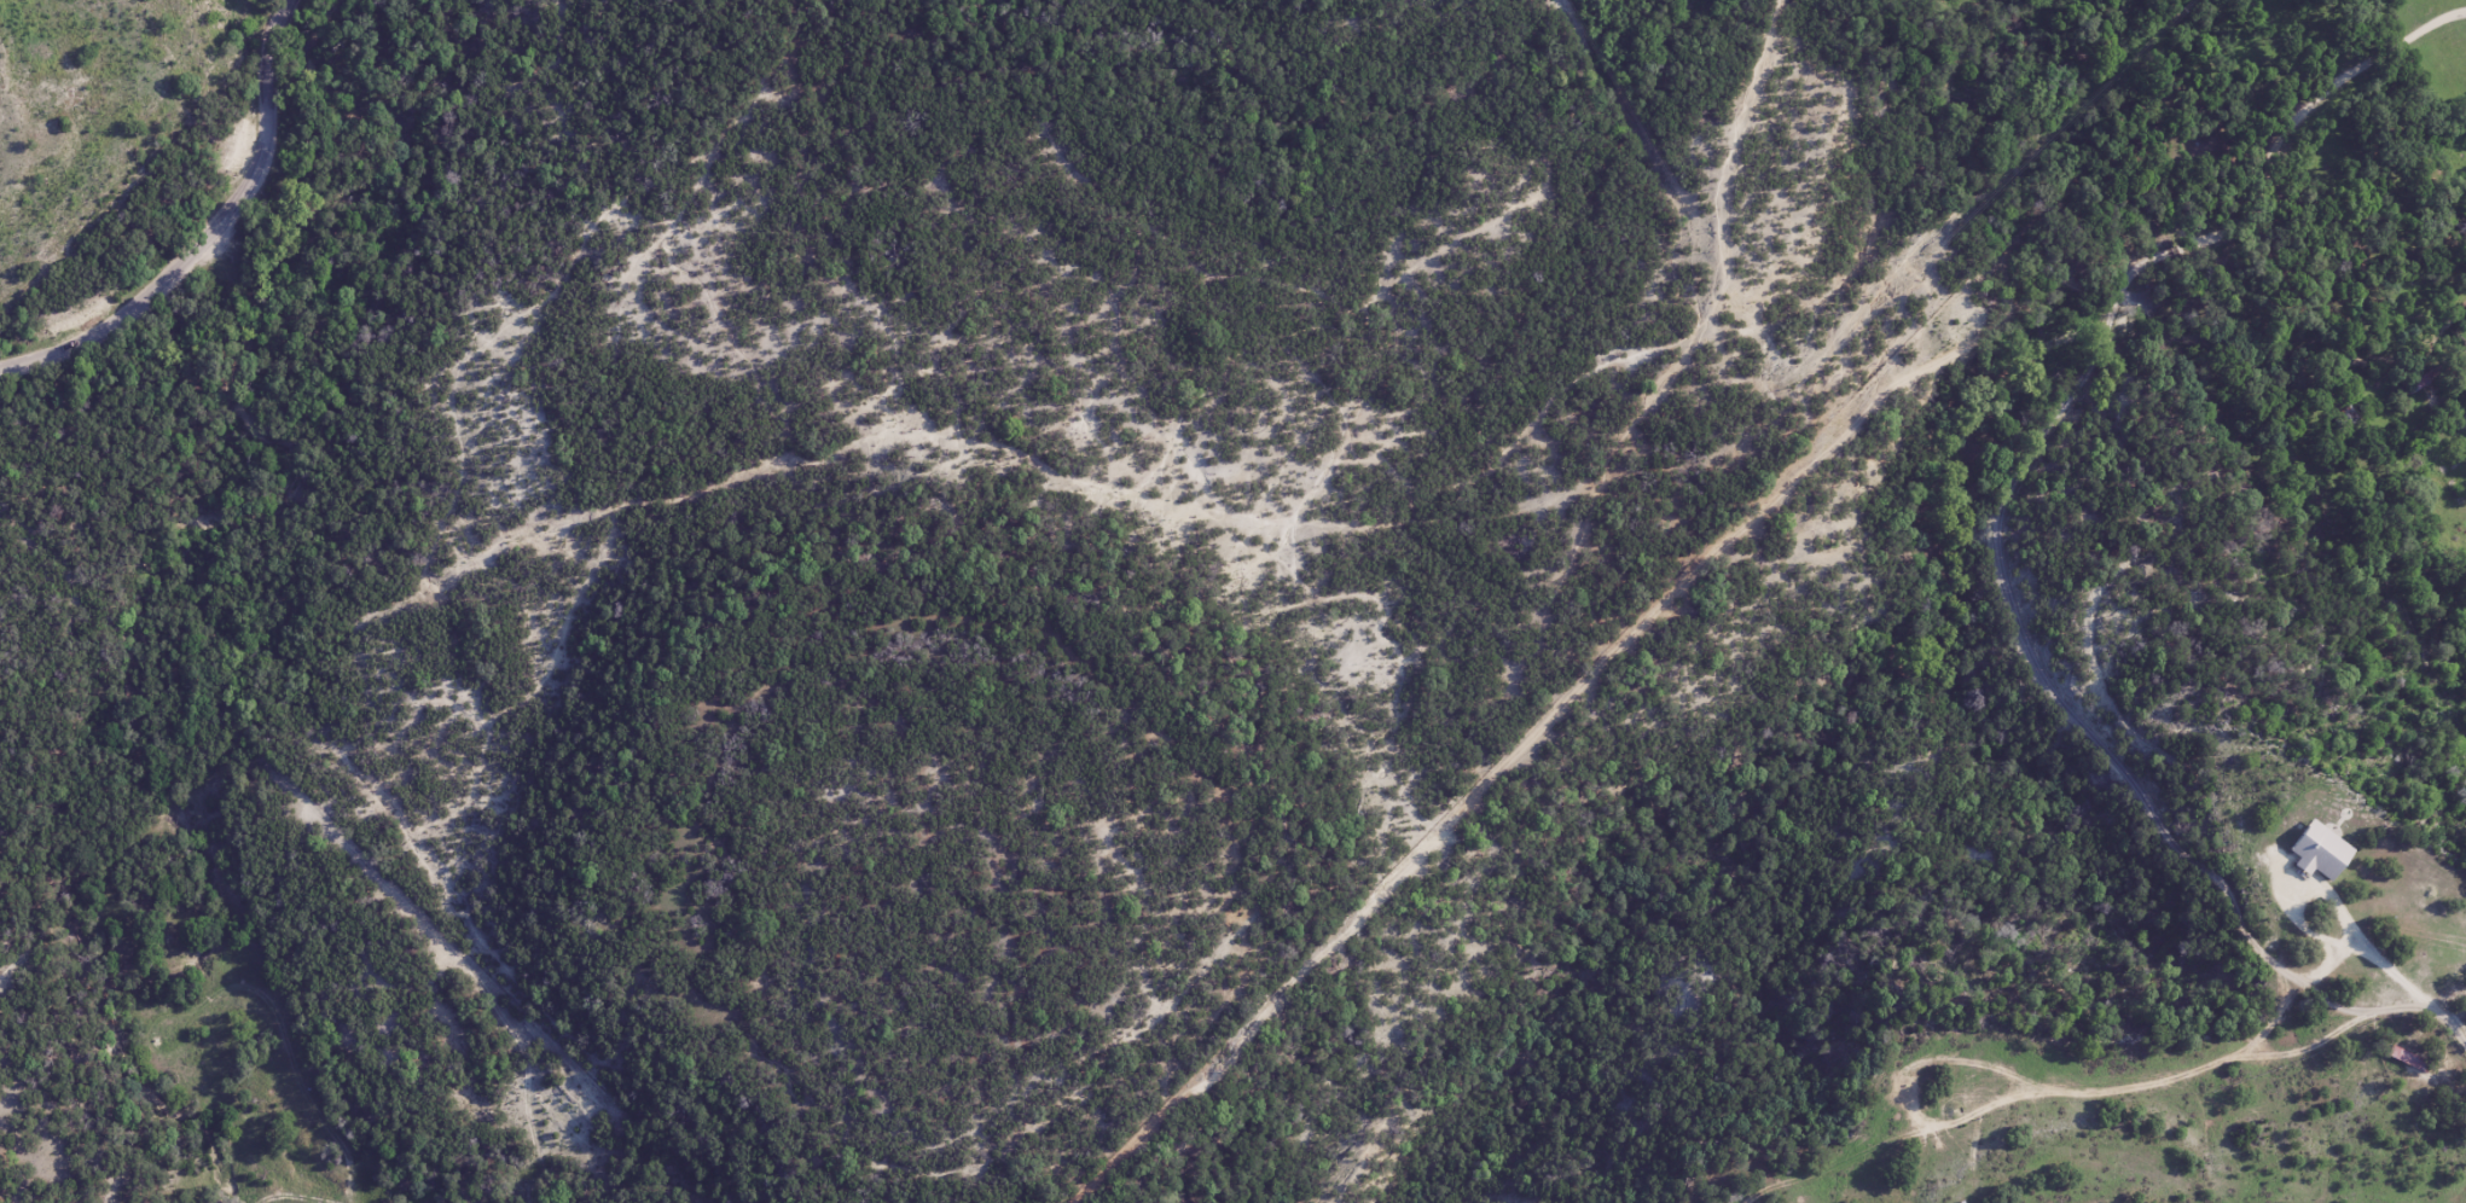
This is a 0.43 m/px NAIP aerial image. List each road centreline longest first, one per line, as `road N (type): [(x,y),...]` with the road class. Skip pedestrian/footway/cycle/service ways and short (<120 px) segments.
road 1 (residential): [(292,0),(269,76),(266,151),(238,200),(121,315),(50,350),(0,363)]

